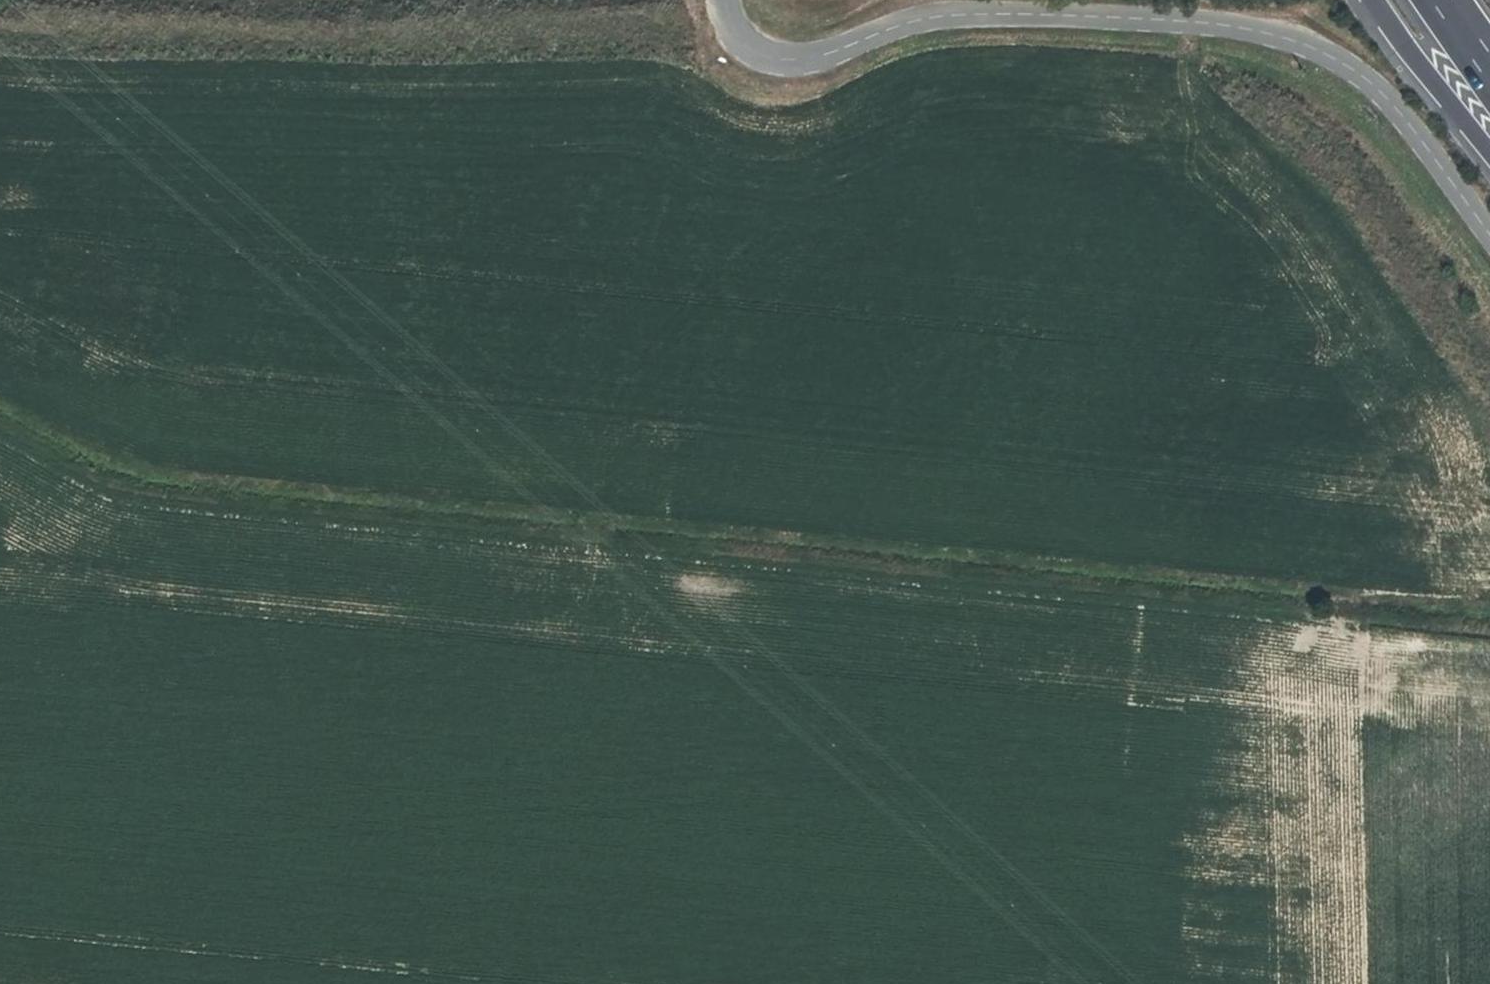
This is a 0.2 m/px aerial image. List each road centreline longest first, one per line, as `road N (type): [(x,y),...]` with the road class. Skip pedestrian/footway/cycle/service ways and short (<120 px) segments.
road 1 (unclassified): [(1489,234),(1384,96),(1332,57),(1276,36),(1106,16),(949,14),(788,59),(743,41),(725,0)]
road 2 (motorway): [(1374,0),(1489,151)]

